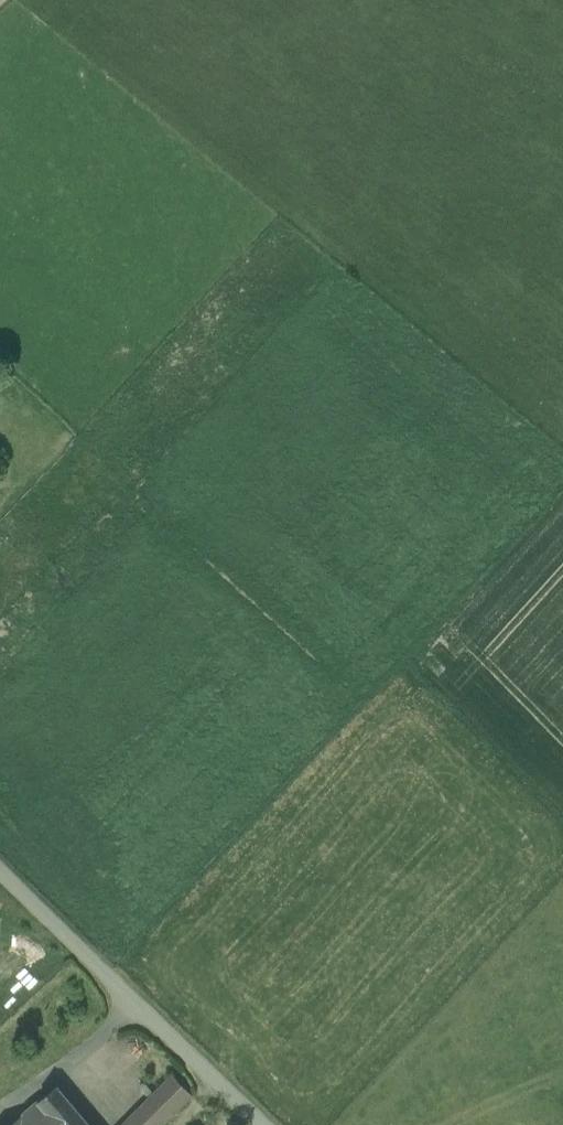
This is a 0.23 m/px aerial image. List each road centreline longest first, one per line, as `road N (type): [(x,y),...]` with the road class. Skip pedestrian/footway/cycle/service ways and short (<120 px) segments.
road 1 (unclassified): [(265,1124),(0,865)]

